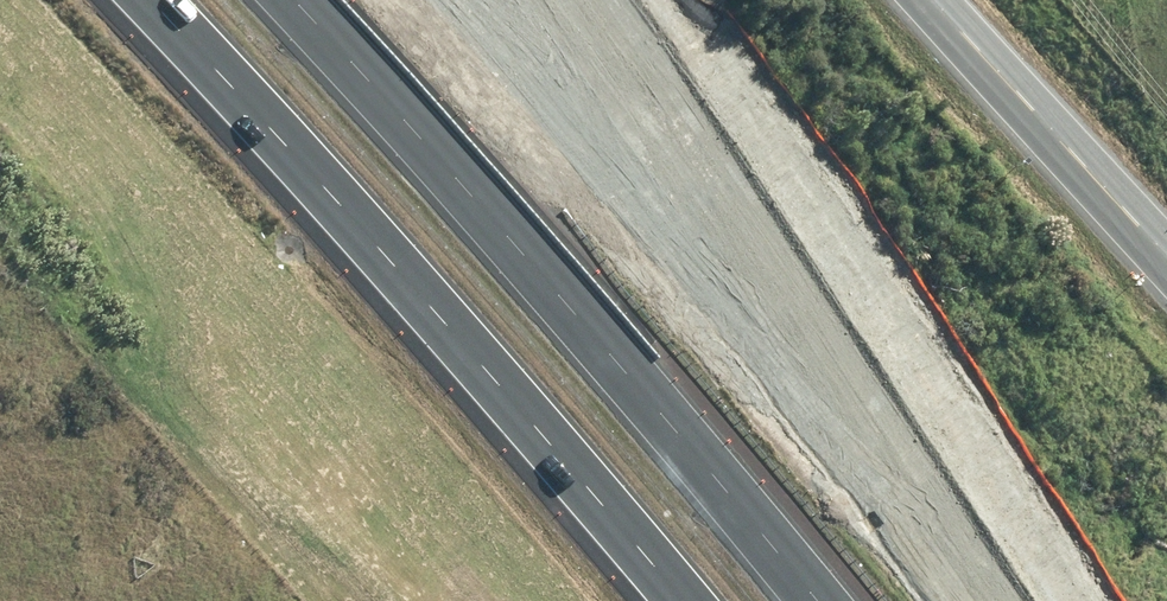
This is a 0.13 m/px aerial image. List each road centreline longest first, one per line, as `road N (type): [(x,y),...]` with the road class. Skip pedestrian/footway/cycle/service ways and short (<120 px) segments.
road 1 (motorway): [(279,0),(448,172),(821,600)]
road 2 (motorway): [(688,600),(146,0)]
road 3 (motorway): [(562,0),(793,293),(987,600)]
road 4 (motorway): [(512,600),(199,311),(0,149)]
road 5 (secondary): [(1166,255),(932,0)]

